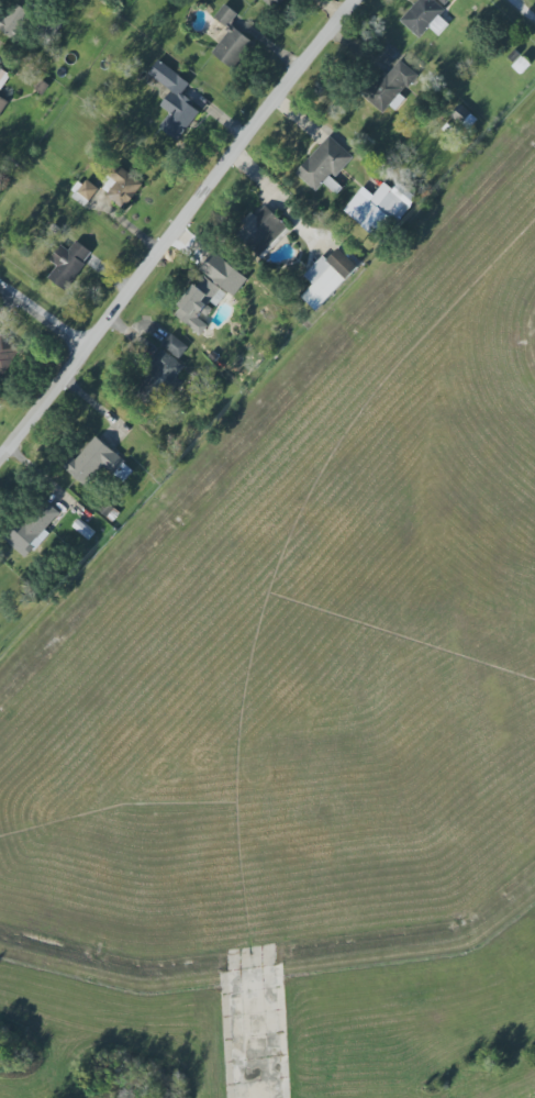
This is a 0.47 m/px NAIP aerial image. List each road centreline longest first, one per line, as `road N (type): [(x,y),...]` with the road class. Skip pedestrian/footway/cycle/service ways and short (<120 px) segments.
road 1 (residential): [(0,463),(362,0)]

